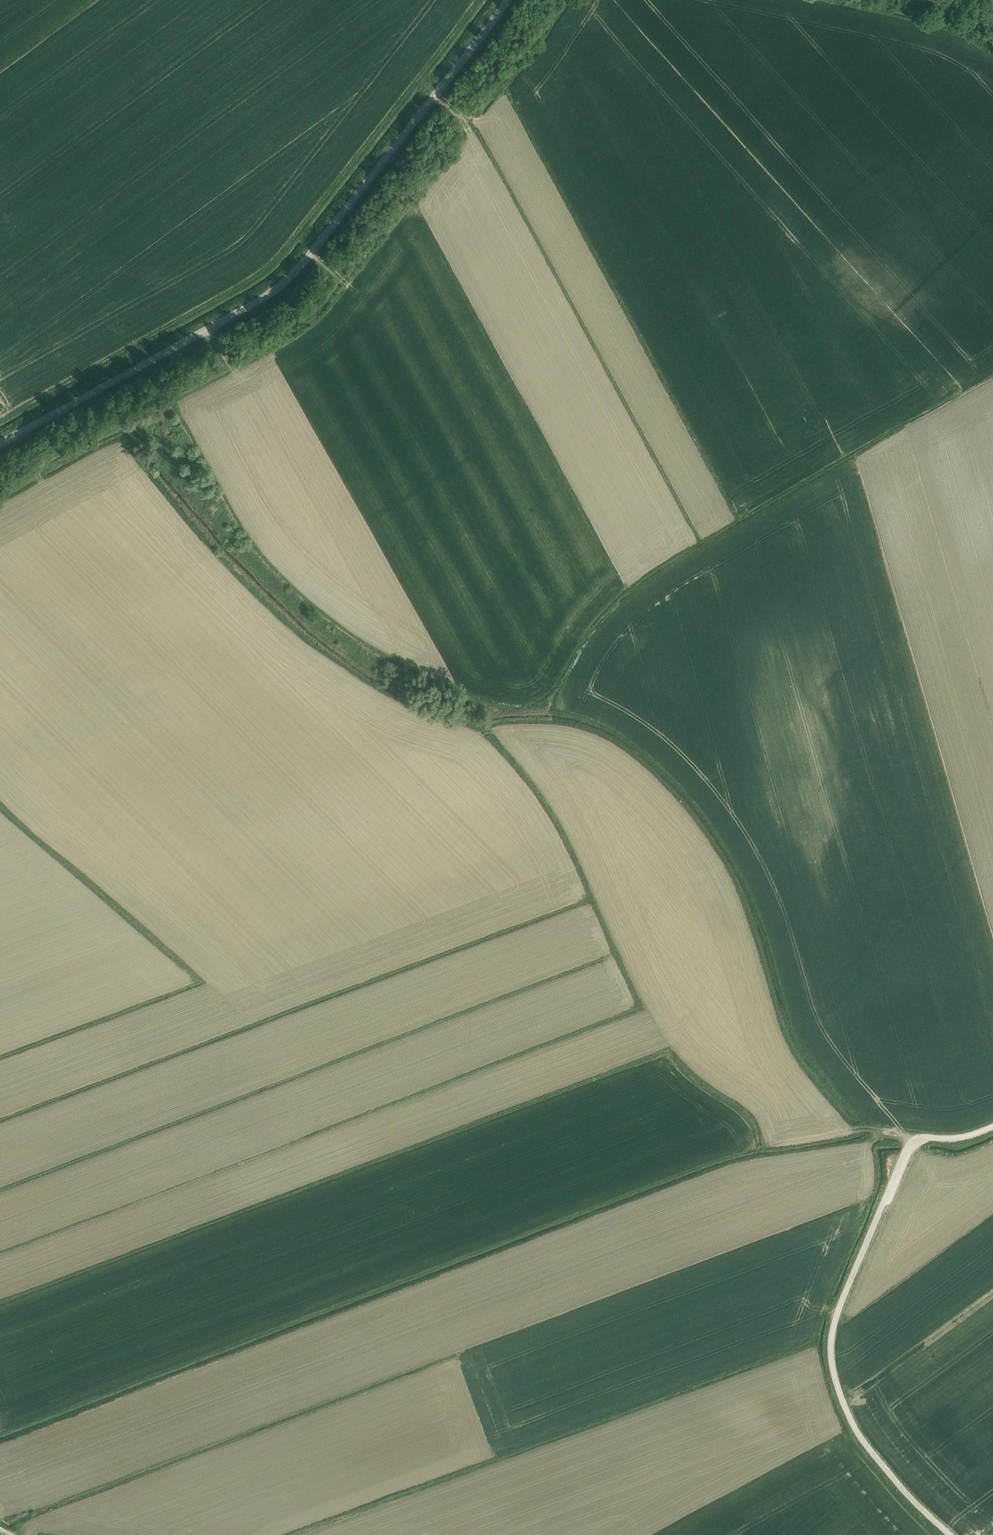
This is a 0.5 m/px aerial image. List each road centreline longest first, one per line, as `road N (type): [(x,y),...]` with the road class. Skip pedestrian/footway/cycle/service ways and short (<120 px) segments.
road 1 (unclassified): [(0,444),(260,300),(297,266),(508,0)]
road 2 (track): [(891,1133),(863,1127),(808,1060),(741,880),(675,787),(592,724),(547,718),(478,723)]
road 3 (unclassified): [(952,1534),(855,1428),(832,1365),(830,1336),(907,1149),(915,1139),(992,1125)]

